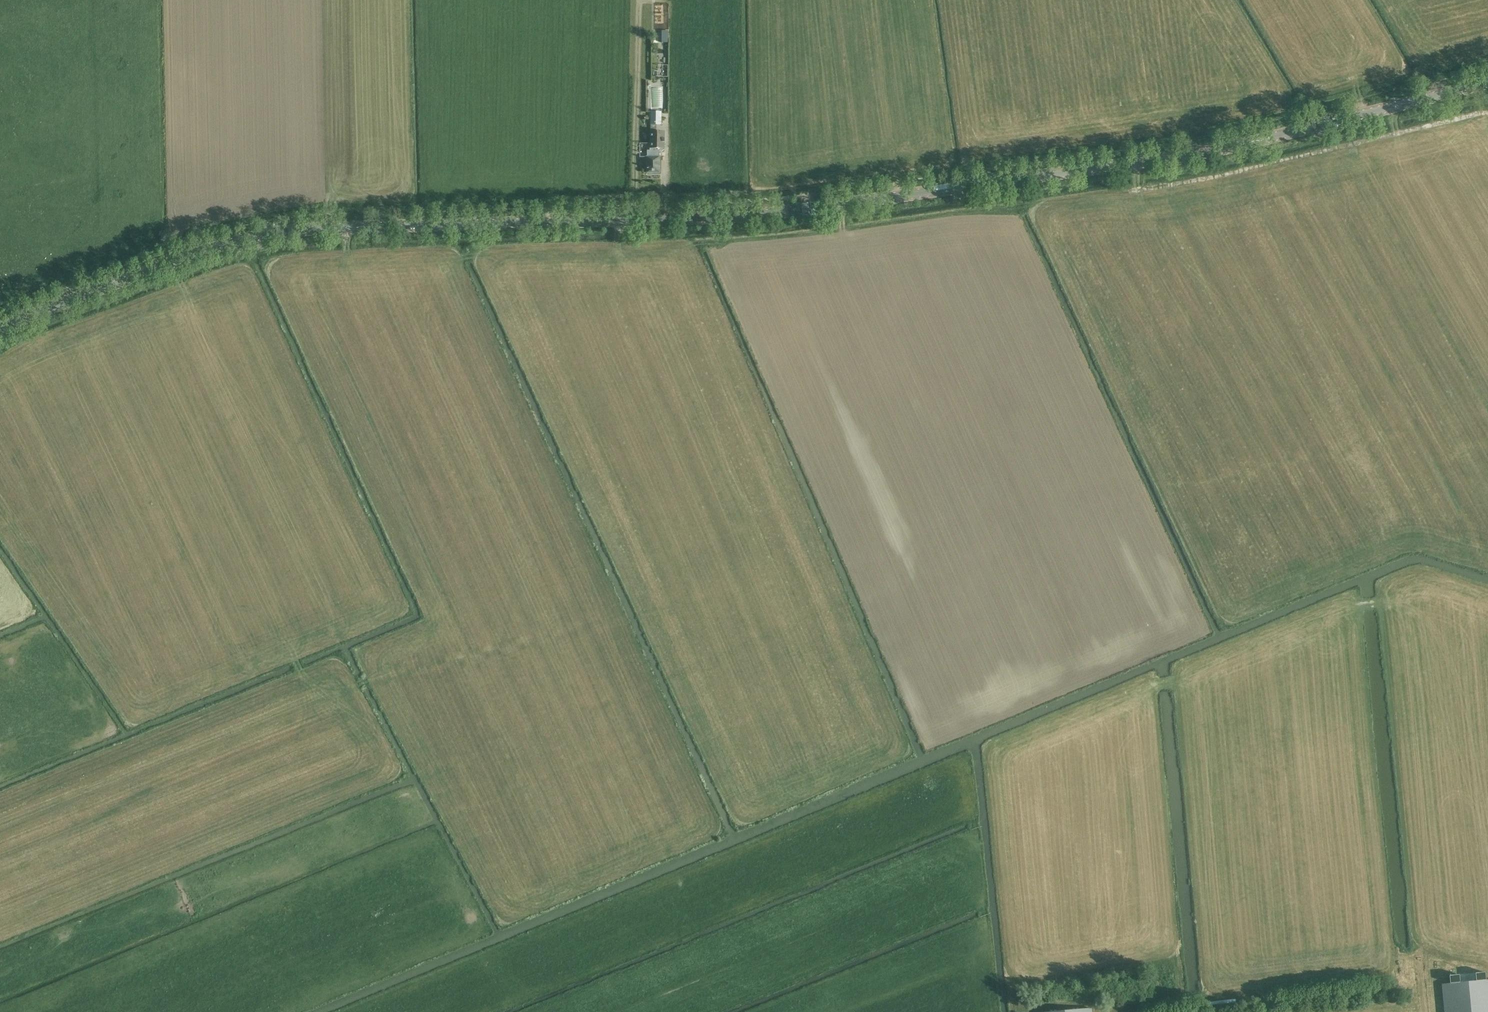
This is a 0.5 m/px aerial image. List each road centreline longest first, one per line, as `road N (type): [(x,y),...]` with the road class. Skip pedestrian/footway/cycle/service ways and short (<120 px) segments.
road 1 (tertiary): [(0,329),(205,247),(324,225),(792,206),(1187,153),(1487,82)]

